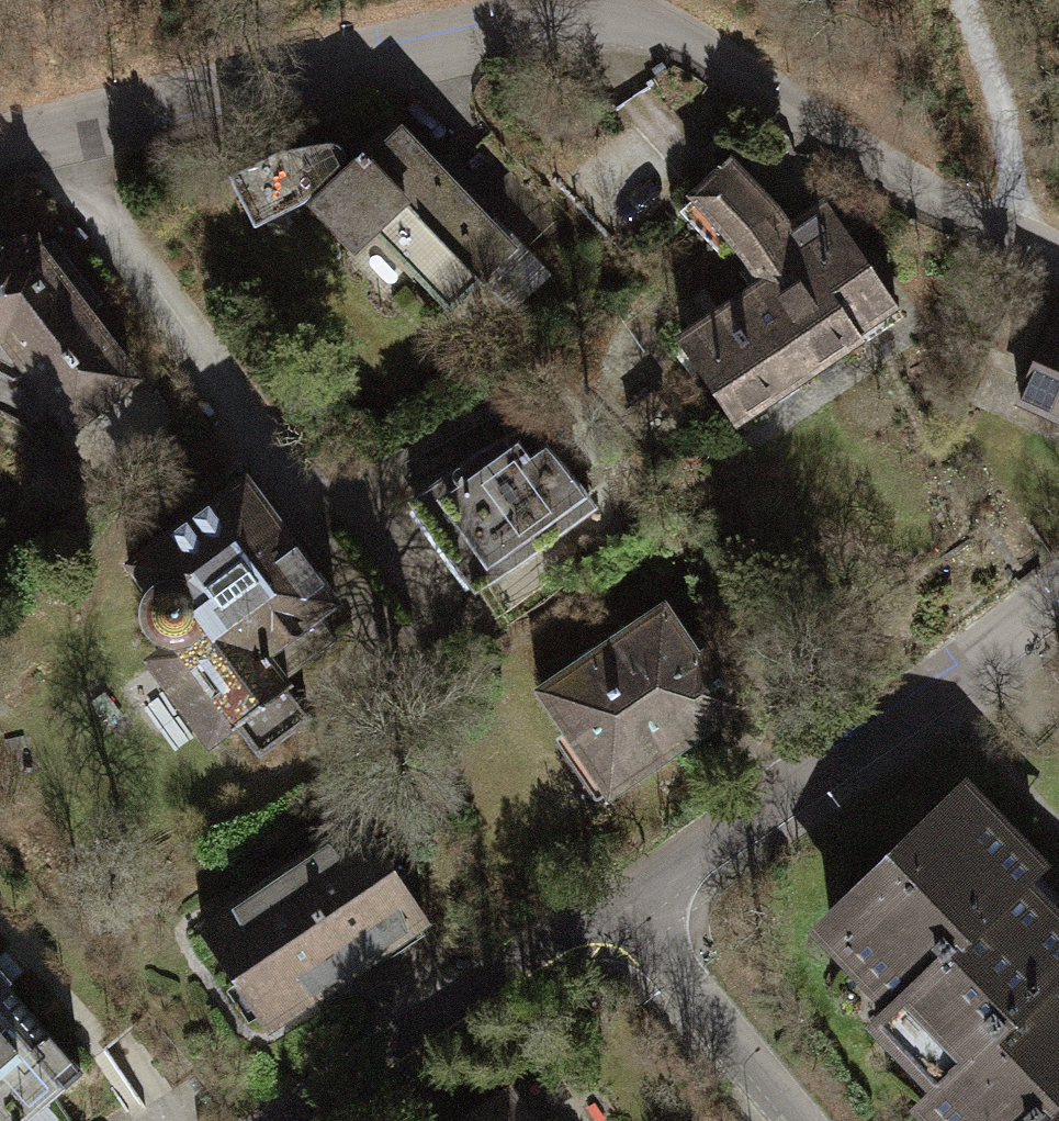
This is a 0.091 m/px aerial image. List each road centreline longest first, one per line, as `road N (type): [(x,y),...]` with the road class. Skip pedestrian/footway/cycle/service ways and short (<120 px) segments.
road 1 (residential): [(0,144),(49,139),(572,17),(671,33),(885,173),(1058,255)]
road 2 (residential): [(623,903),(1058,590)]
road 3 (residential): [(300,1120),(623,903)]
road 4 (residential): [(623,903),(674,982),(794,1120)]
road 5 (track): [(968,0),(1000,100),(1014,240)]

